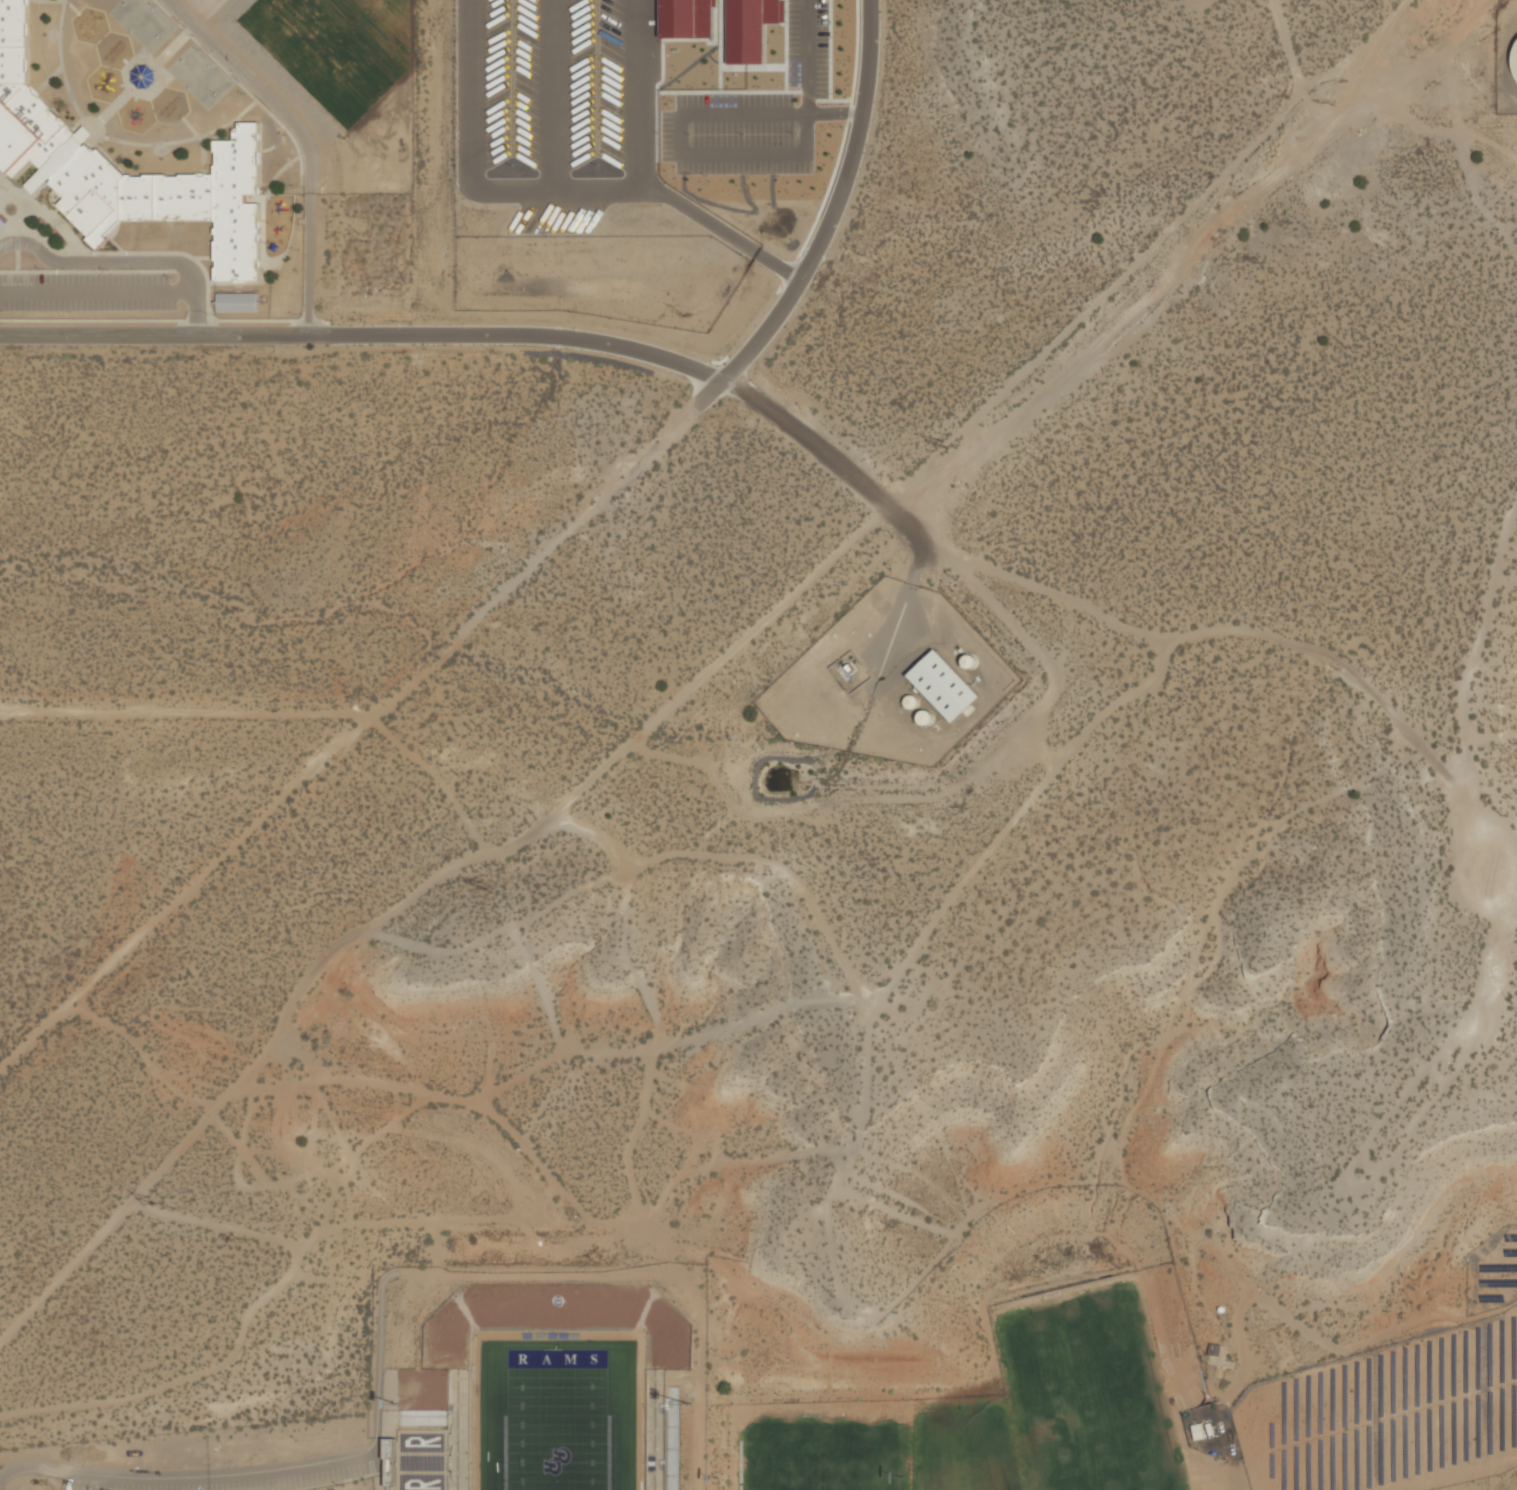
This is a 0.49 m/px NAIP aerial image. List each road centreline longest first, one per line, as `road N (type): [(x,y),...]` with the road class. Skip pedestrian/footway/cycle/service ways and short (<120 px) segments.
road 1 (residential): [(1024,660),(894,497),(826,428),(663,351),(511,334),(0,336)]
road 2 (residential): [(868,0),(861,114),(835,203),(800,278),(729,379)]
road 3 (residential): [(375,1457),(238,1478),(129,1483),(23,1470),(0,1489)]

